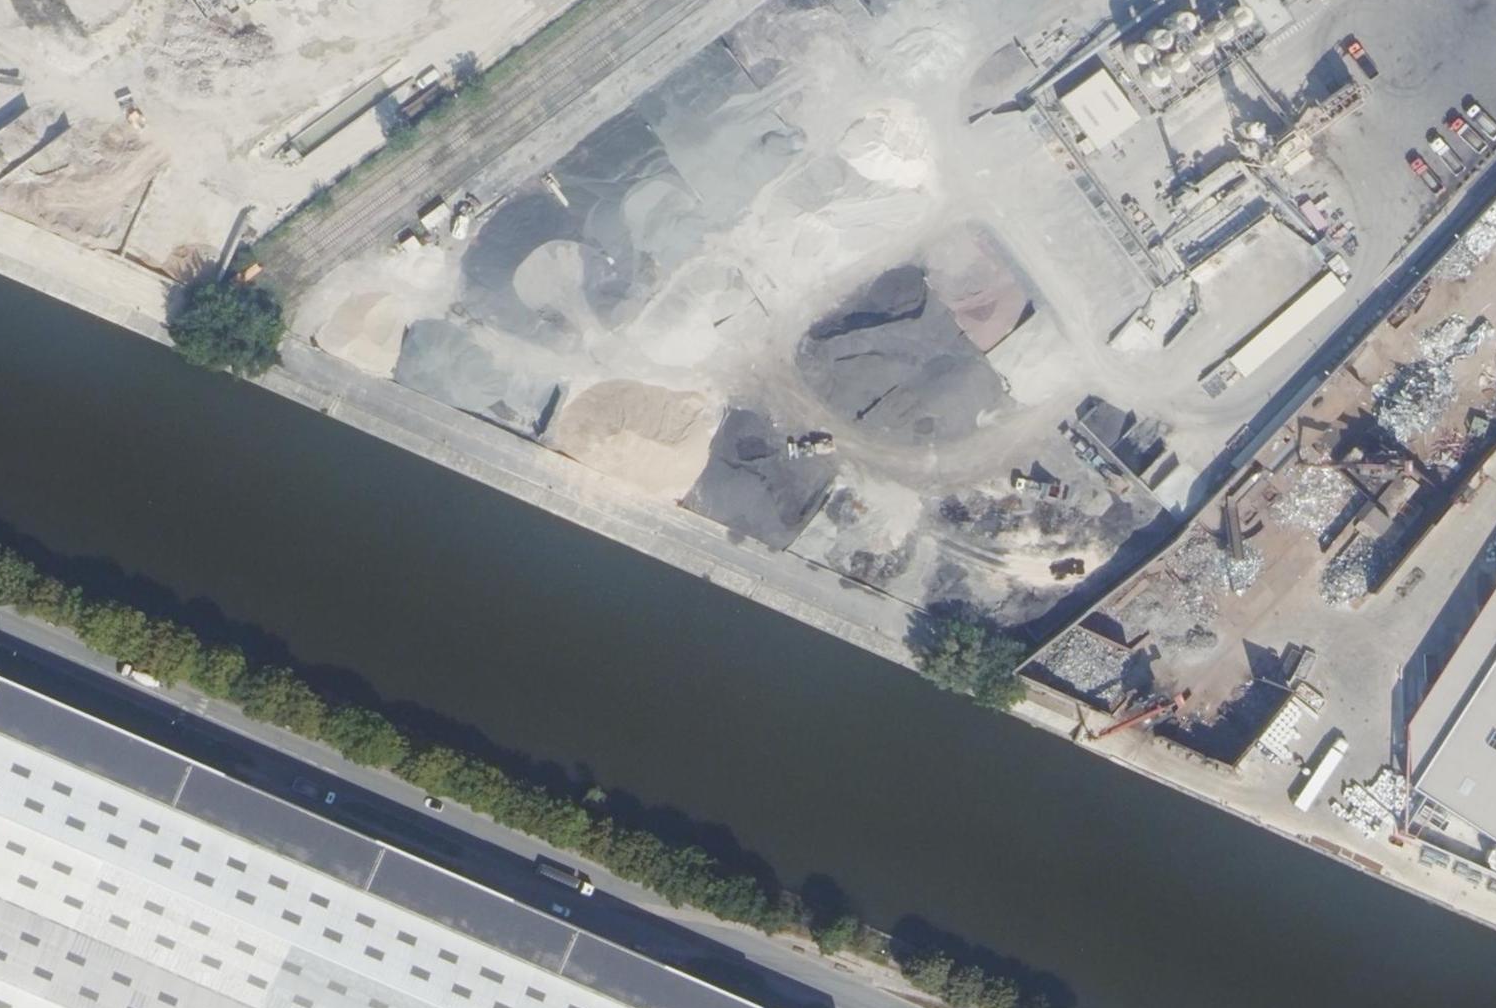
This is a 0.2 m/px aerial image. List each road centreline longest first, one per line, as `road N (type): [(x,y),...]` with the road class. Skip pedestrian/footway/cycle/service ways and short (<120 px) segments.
road 1 (unclassified): [(0,626),(876,1007)]

